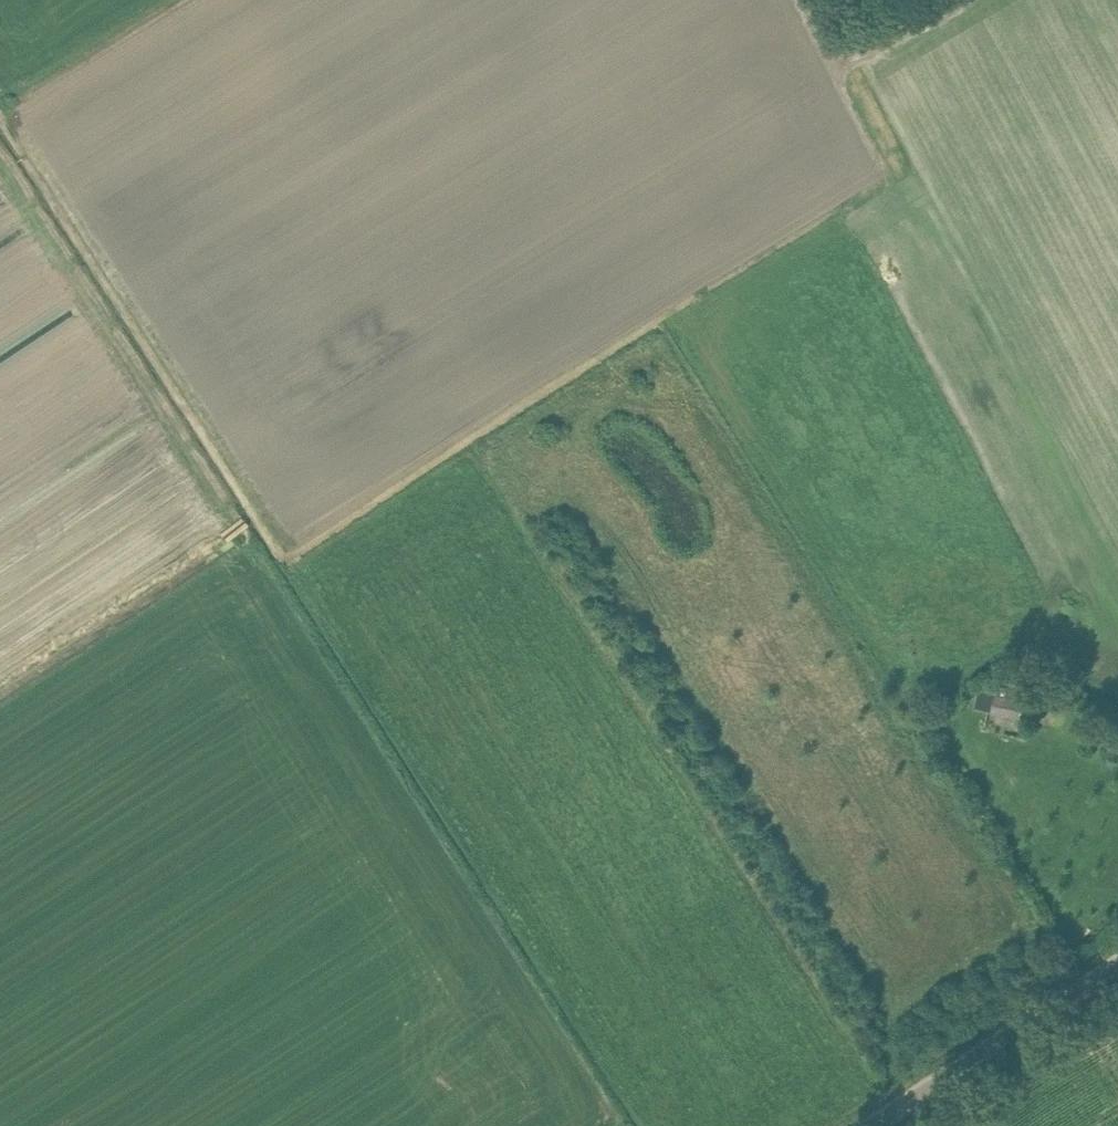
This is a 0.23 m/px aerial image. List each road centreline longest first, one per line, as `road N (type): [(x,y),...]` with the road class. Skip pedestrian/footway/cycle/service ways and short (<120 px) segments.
road 1 (unclassified): [(879,1125),(1117,968)]

